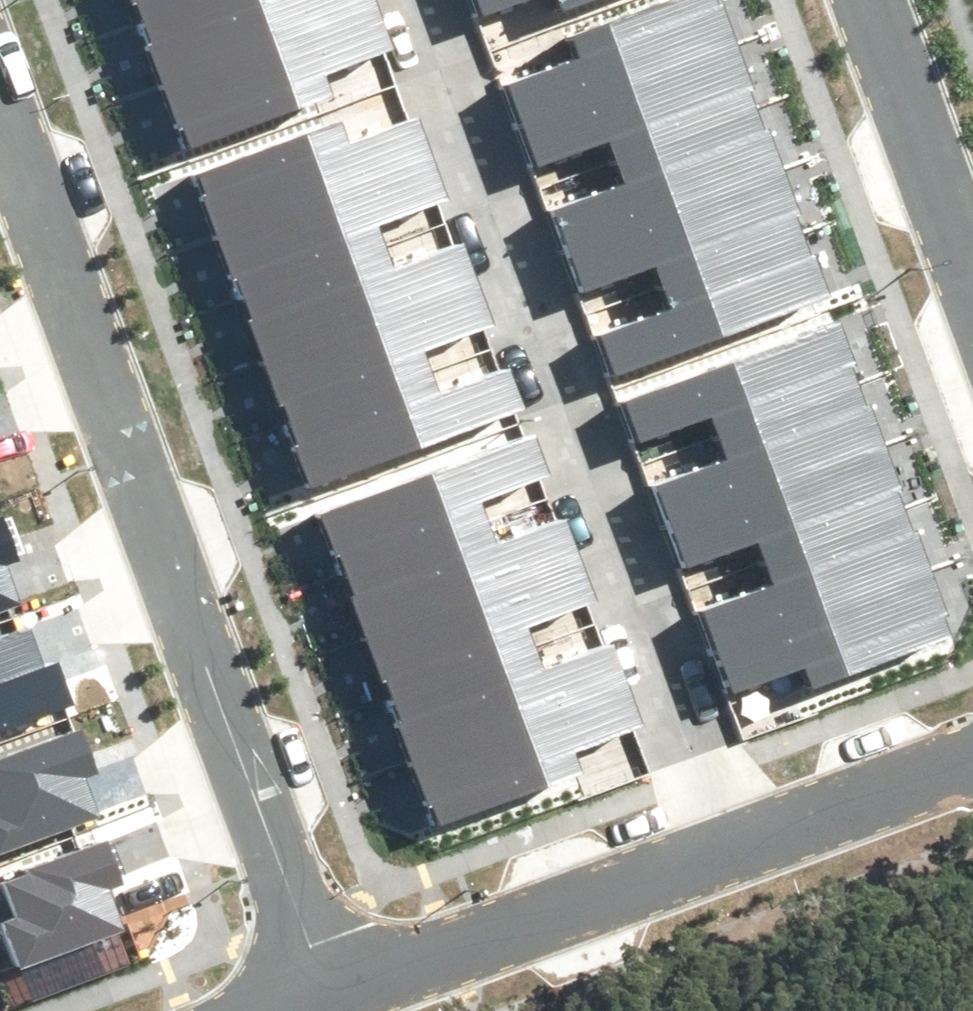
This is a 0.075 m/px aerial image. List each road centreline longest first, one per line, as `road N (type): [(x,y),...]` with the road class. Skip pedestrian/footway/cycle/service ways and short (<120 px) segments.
road 1 (residential): [(309,999),(0,141)]
road 2 (residential): [(711,849),(394,0)]
road 3 (residential): [(309,999),(711,849)]
road 4 (residential): [(972,281),(870,0)]
road 5 (residential): [(711,849),(972,756)]

